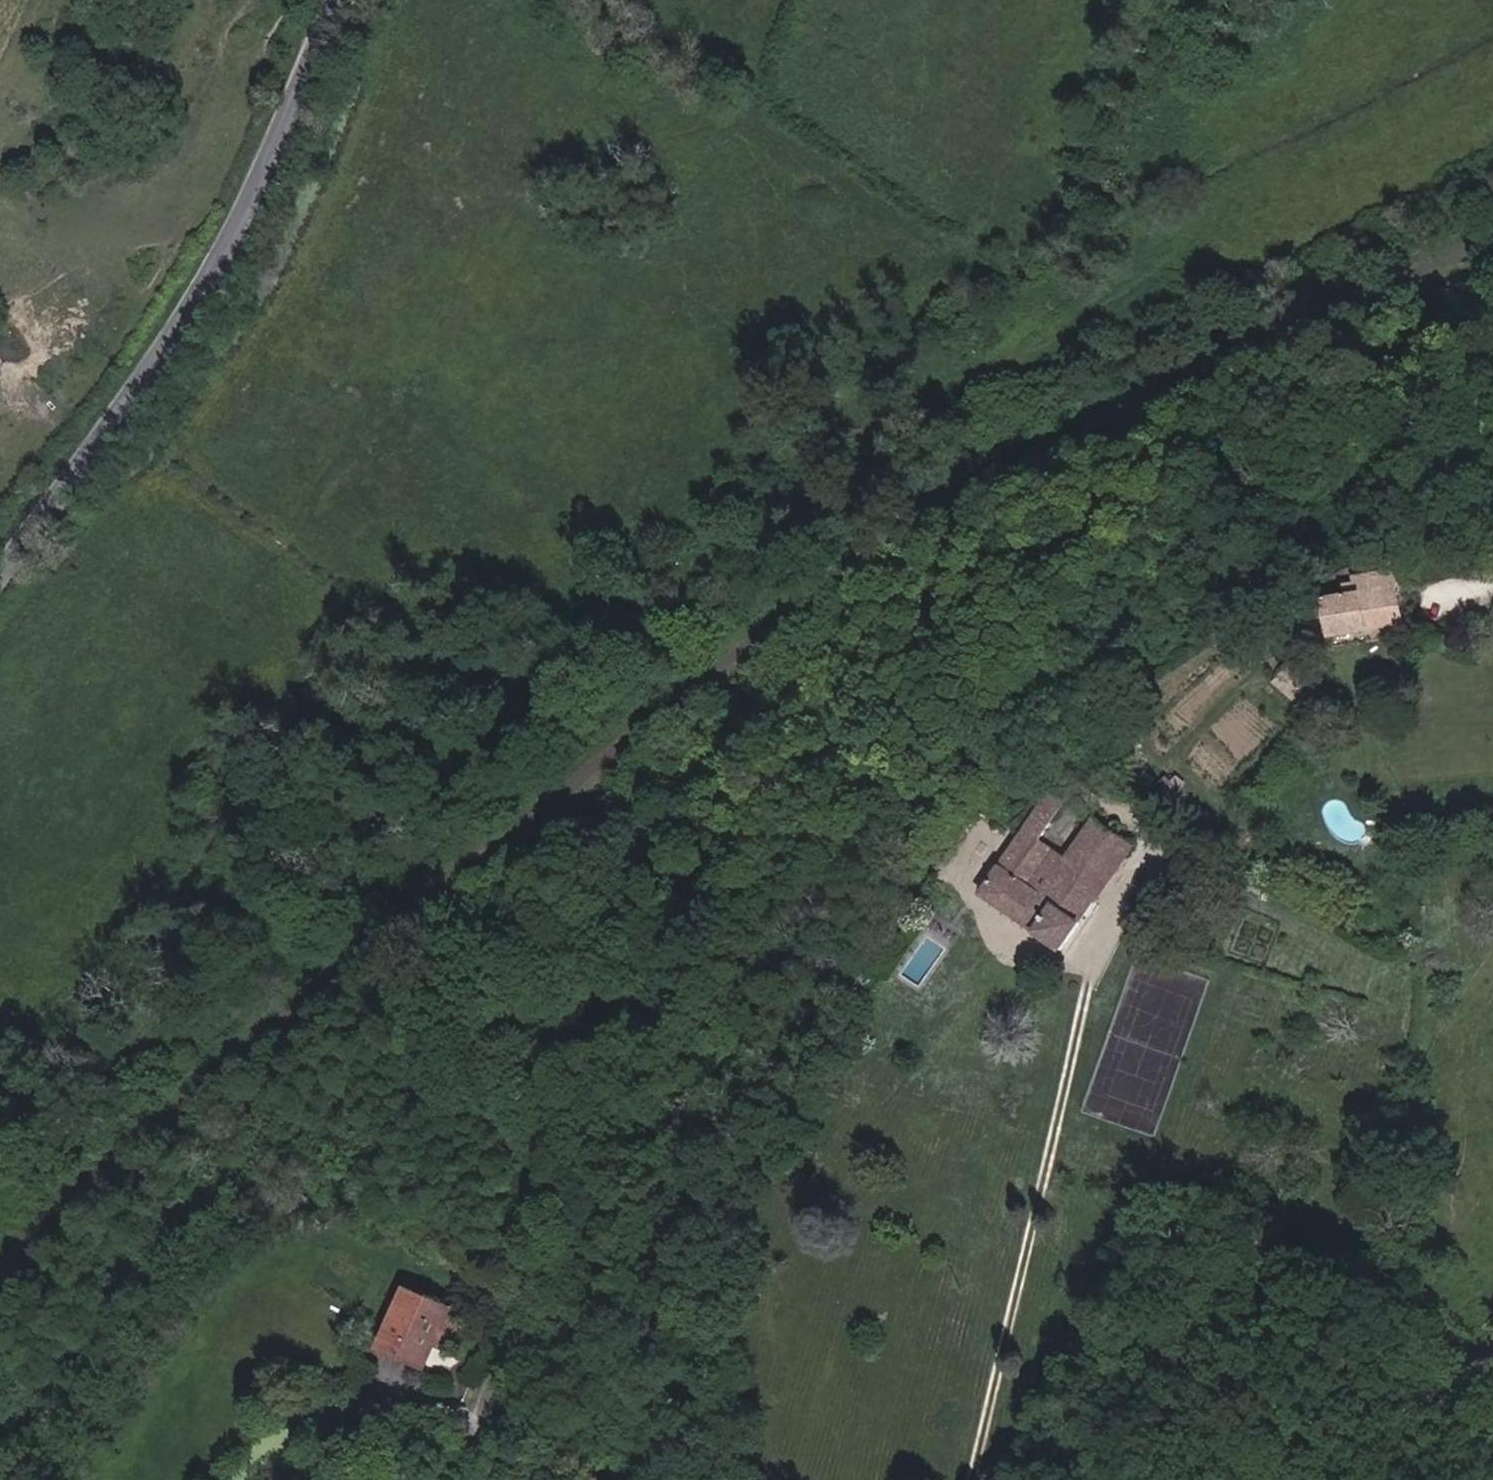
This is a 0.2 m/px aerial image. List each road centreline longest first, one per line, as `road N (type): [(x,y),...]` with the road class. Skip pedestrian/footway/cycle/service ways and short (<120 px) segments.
road 1 (track): [(1492,318),(1224,418),(942,558),(805,641),(706,814),(515,1397)]
road 2 (unclassified): [(0,573),(135,388),(237,219),(332,0)]

